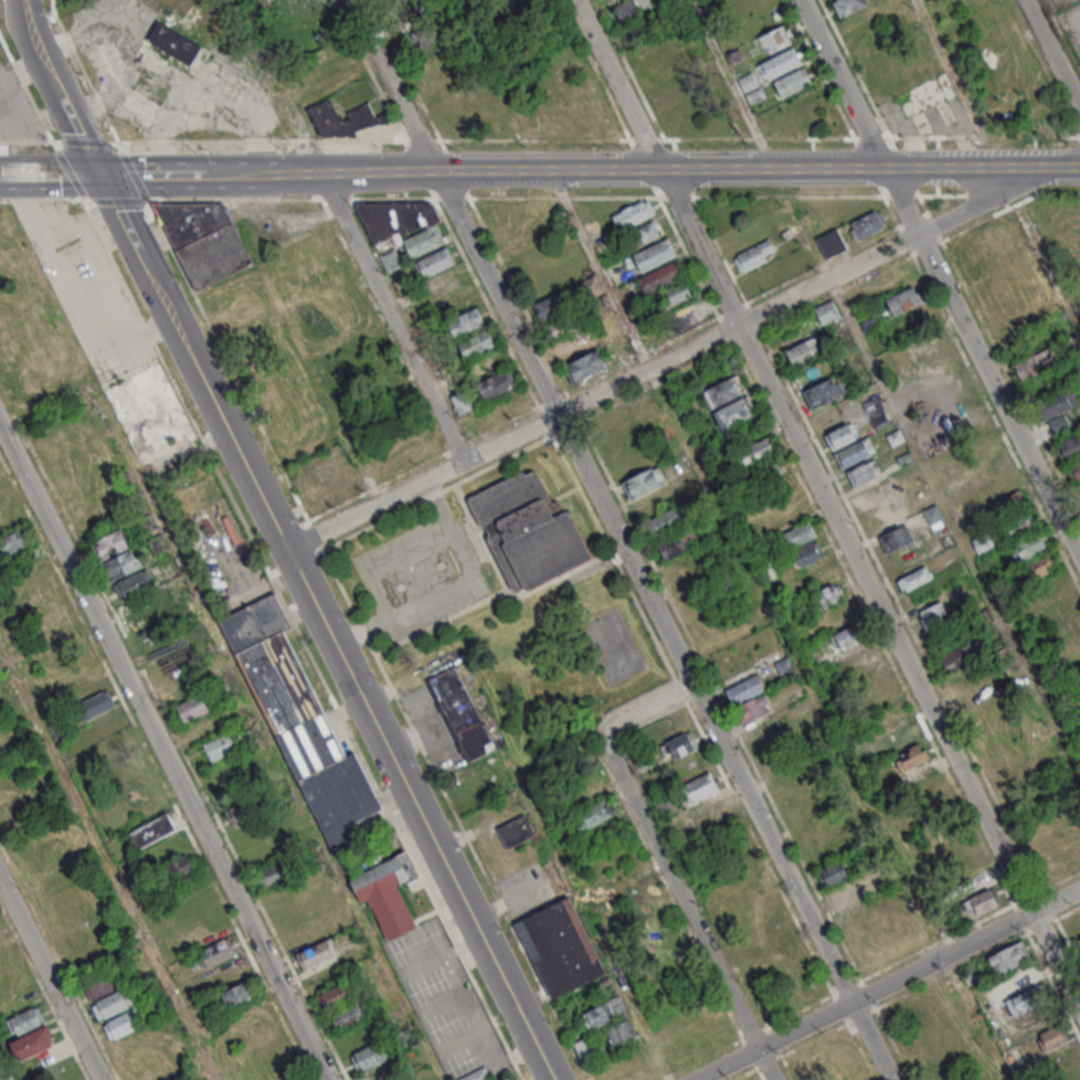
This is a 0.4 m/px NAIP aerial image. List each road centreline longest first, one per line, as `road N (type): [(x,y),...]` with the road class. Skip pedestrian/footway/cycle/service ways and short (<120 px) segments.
road 1 (residential): [(890,1079),(434,169)]
road 2 (tertiary): [(557,1079),(102,178)]
road 3 (residential): [(1079,1010),(658,167)]
road 4 (secondary): [(177,179),(434,169),(1079,166)]
road 5 (residential): [(287,550),(917,235),(1031,166)]
road 6 (residential): [(0,418),(333,1079)]
road 7 (residential): [(1079,553),(885,167)]
road 8 (residential): [(698,1079),(1079,889)]
road 9 (residential): [(758,1050),(606,735)]
road 10 (residential): [(463,462),(318,173)]
road 11 (residential): [(105,1079),(0,871)]
road 12 (tertiary): [(102,178),(24,0)]
road 13 (residential): [(349,0),(434,169)]
road 14 (residential): [(800,0),(885,167)]
road 15 (residential): [(658,167),(574,0)]
road 16 (residential): [(1079,113),(1024,0)]

